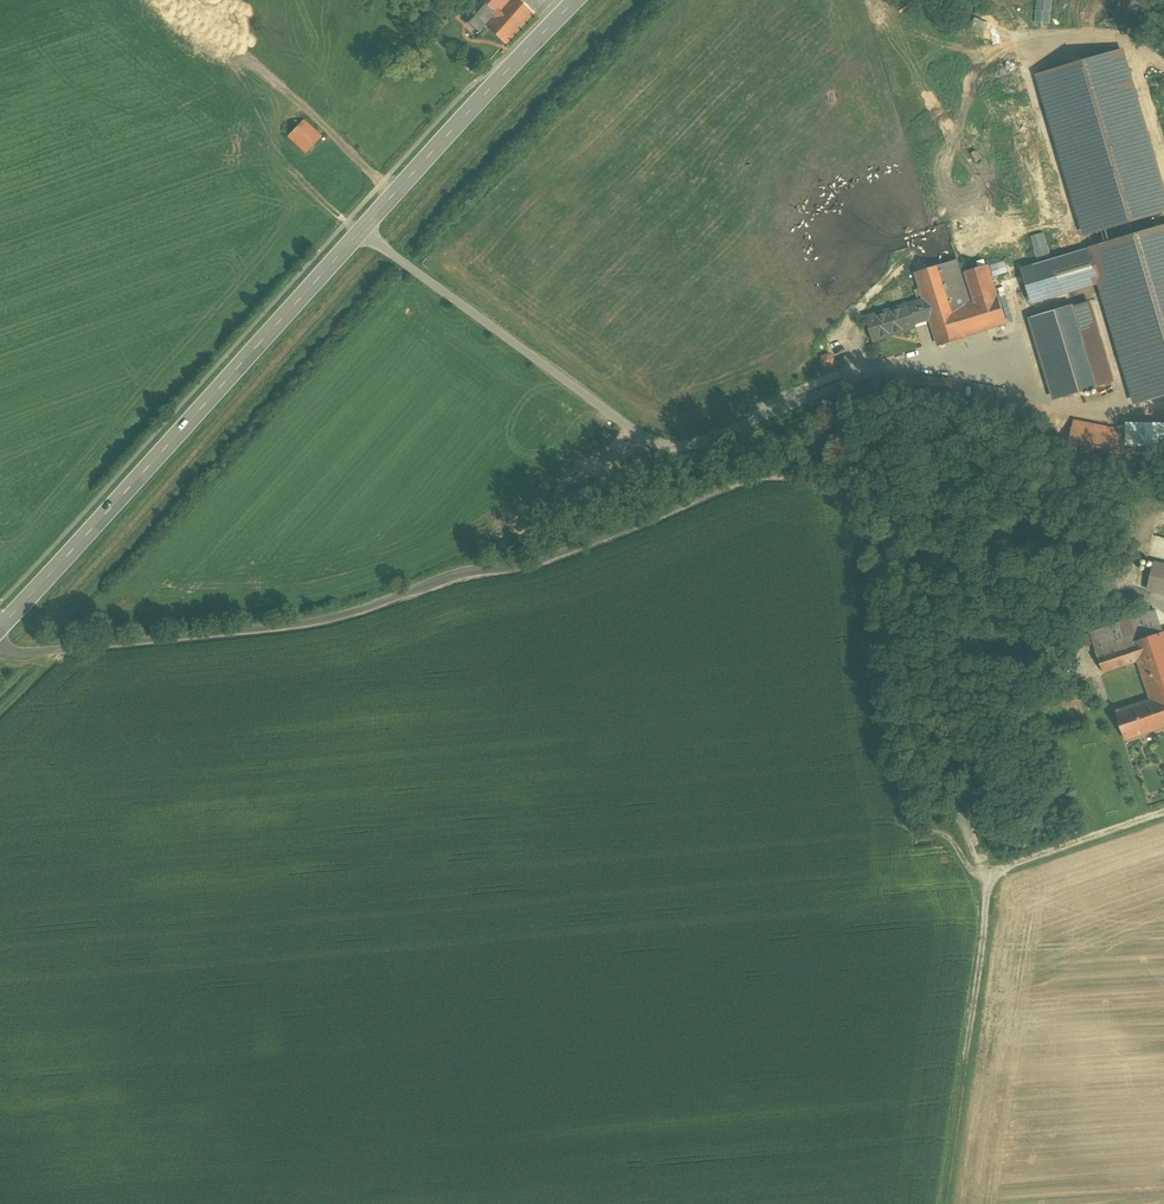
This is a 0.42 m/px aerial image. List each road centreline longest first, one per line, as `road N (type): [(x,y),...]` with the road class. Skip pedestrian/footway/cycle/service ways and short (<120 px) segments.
road 1 (secondary): [(0,628),(576,0)]

